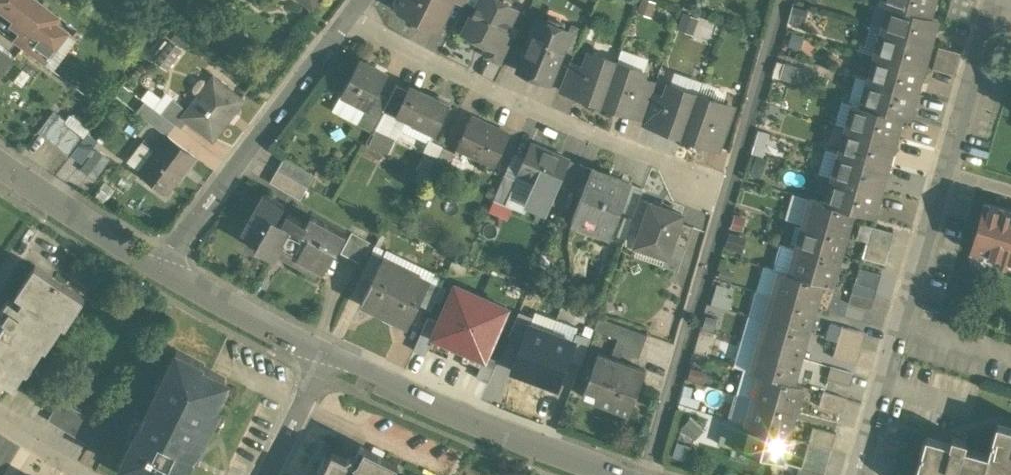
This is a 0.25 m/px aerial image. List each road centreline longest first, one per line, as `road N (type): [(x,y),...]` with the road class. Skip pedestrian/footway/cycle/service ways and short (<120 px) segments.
road 1 (residential): [(858,474),(907,334),(996,6)]
road 2 (residential): [(351,15),(466,79),(733,189)]
road 3 (residential): [(157,268),(351,15)]
road 4 (residential): [(331,357),(487,428),(625,474)]
road 5 (residential): [(157,268),(331,357)]
road 6 (residential): [(0,157),(157,268)]
road 7 (residential): [(331,357),(270,474)]

